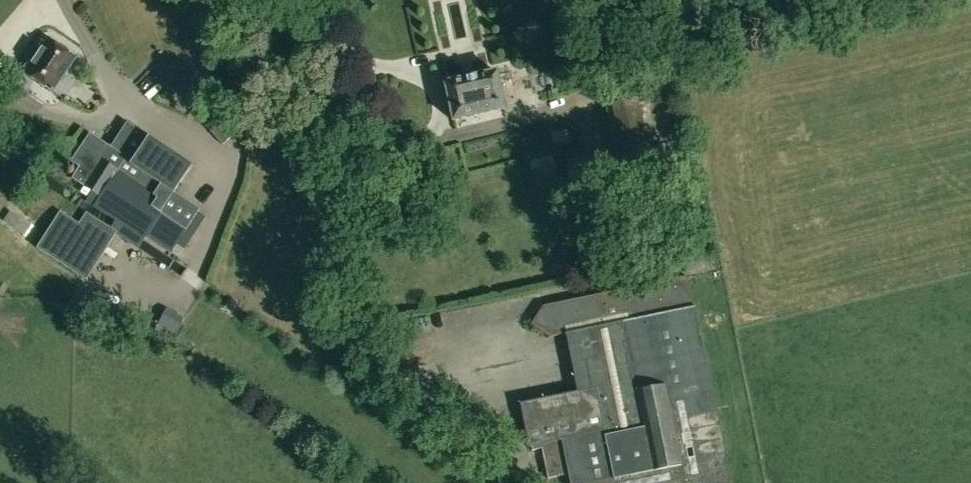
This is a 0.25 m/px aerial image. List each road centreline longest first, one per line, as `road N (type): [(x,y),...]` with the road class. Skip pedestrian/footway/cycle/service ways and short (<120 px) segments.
road 1 (track): [(429,140),(442,119),(440,100),(423,73),(313,45)]

